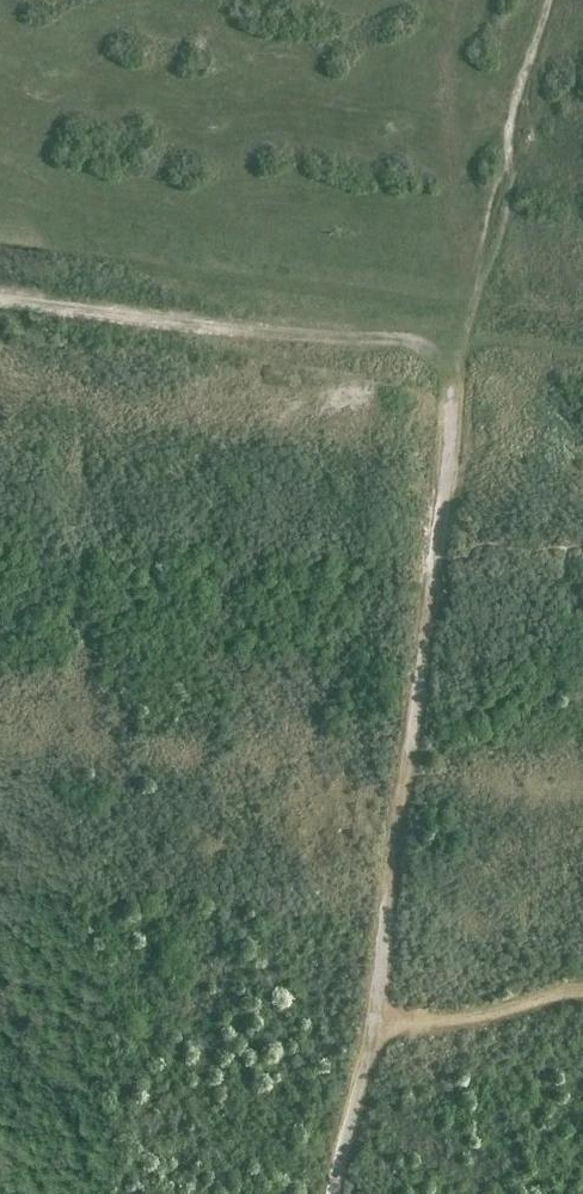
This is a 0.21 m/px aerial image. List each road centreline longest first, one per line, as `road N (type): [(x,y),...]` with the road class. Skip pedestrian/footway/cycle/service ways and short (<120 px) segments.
road 1 (track): [(372,1034),(459,346)]
road 2 (track): [(582,361),(0,289)]
road 3 (track): [(330,1193),(372,1034),(582,991)]
road 4 (track): [(555,0),(459,346)]

